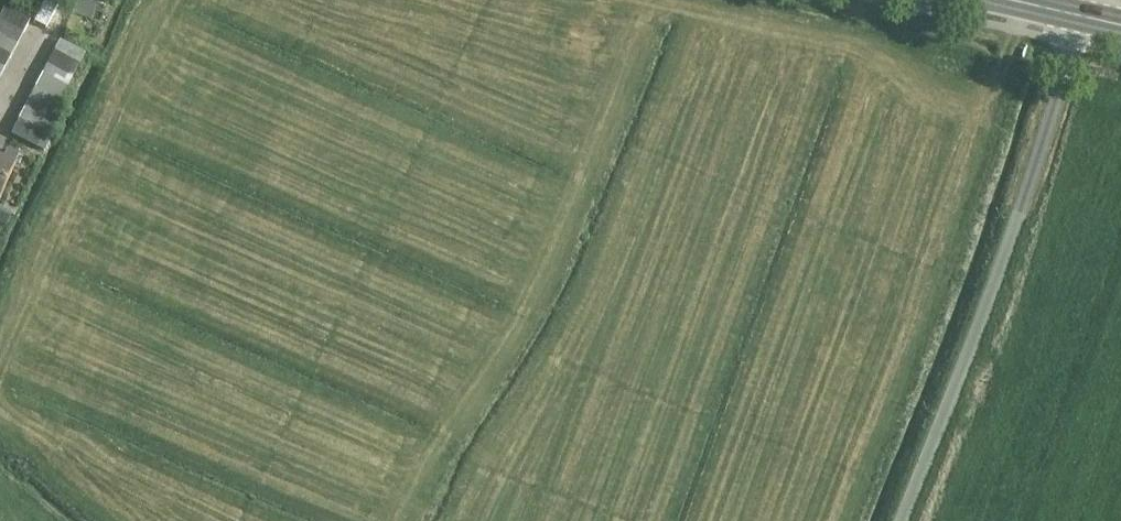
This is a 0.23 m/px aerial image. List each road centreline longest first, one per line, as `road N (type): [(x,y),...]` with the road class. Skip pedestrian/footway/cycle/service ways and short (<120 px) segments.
road 1 (residential): [(1083,13),(1038,163),(905,520)]

